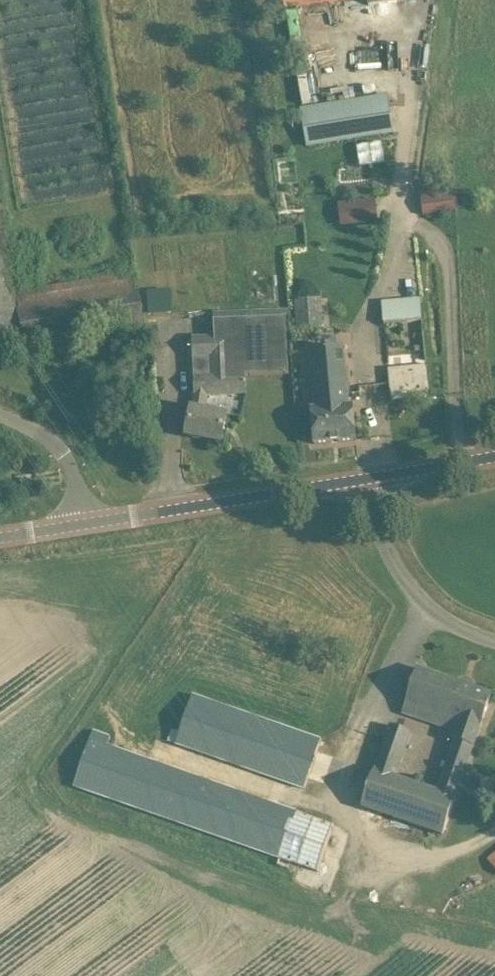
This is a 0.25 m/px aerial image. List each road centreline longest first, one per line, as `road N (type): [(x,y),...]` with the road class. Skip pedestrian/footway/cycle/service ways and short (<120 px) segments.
road 1 (tertiary): [(94,521),(370,481)]
road 2 (unclassified): [(494,641),(467,633),(425,602),(392,563),(370,481)]
road 3 (unclassified): [(94,521),(62,448),(0,415)]
road 4 (tertiary): [(370,481),(494,457)]

